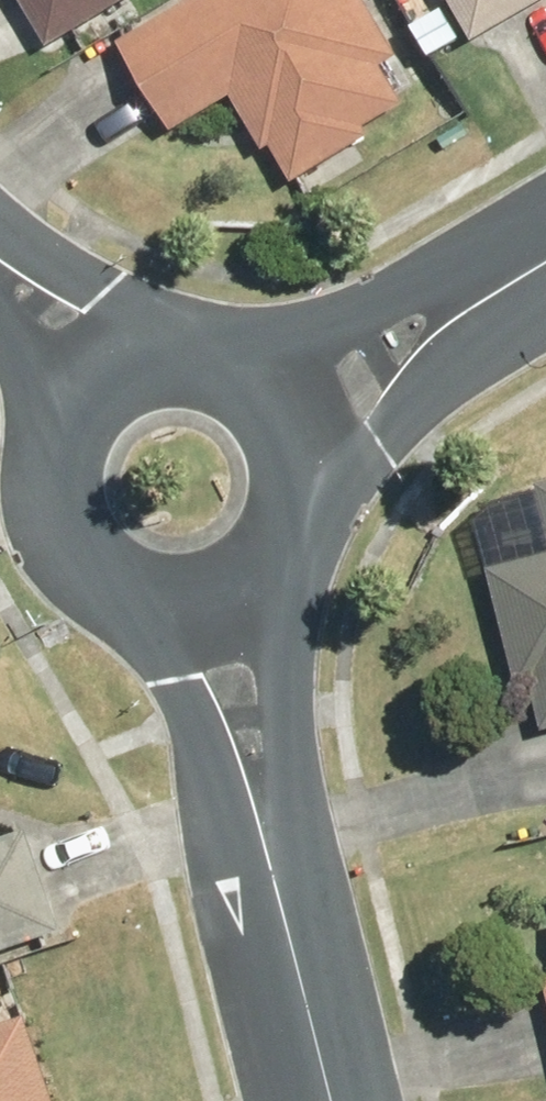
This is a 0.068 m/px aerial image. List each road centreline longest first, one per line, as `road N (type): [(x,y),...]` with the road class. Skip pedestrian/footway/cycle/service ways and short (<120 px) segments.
road 1 (residential): [(269,792),(338,1100)]
road 2 (residential): [(149,634),(105,617),(68,587),(43,547),(31,502),(34,455),(51,411)]
road 3 (residential): [(456,299),(329,520)]
road 4 (residential): [(0,264),(214,341)]
road 5 (residential): [(258,358),(456,299)]
road 6 (residential): [(269,792),(149,634)]
road 7 (residential): [(281,600),(269,792)]
road 8 (residential): [(51,411),(81,375),(121,350),(167,338),(214,341)]
road 9 (residential): [(258,358),(294,388),(320,427),(331,473),(329,520)]
road 10 (residential): [(281,600),(241,625),(196,637),(149,634)]
road 11 (residential): [(51,411),(0,283)]

